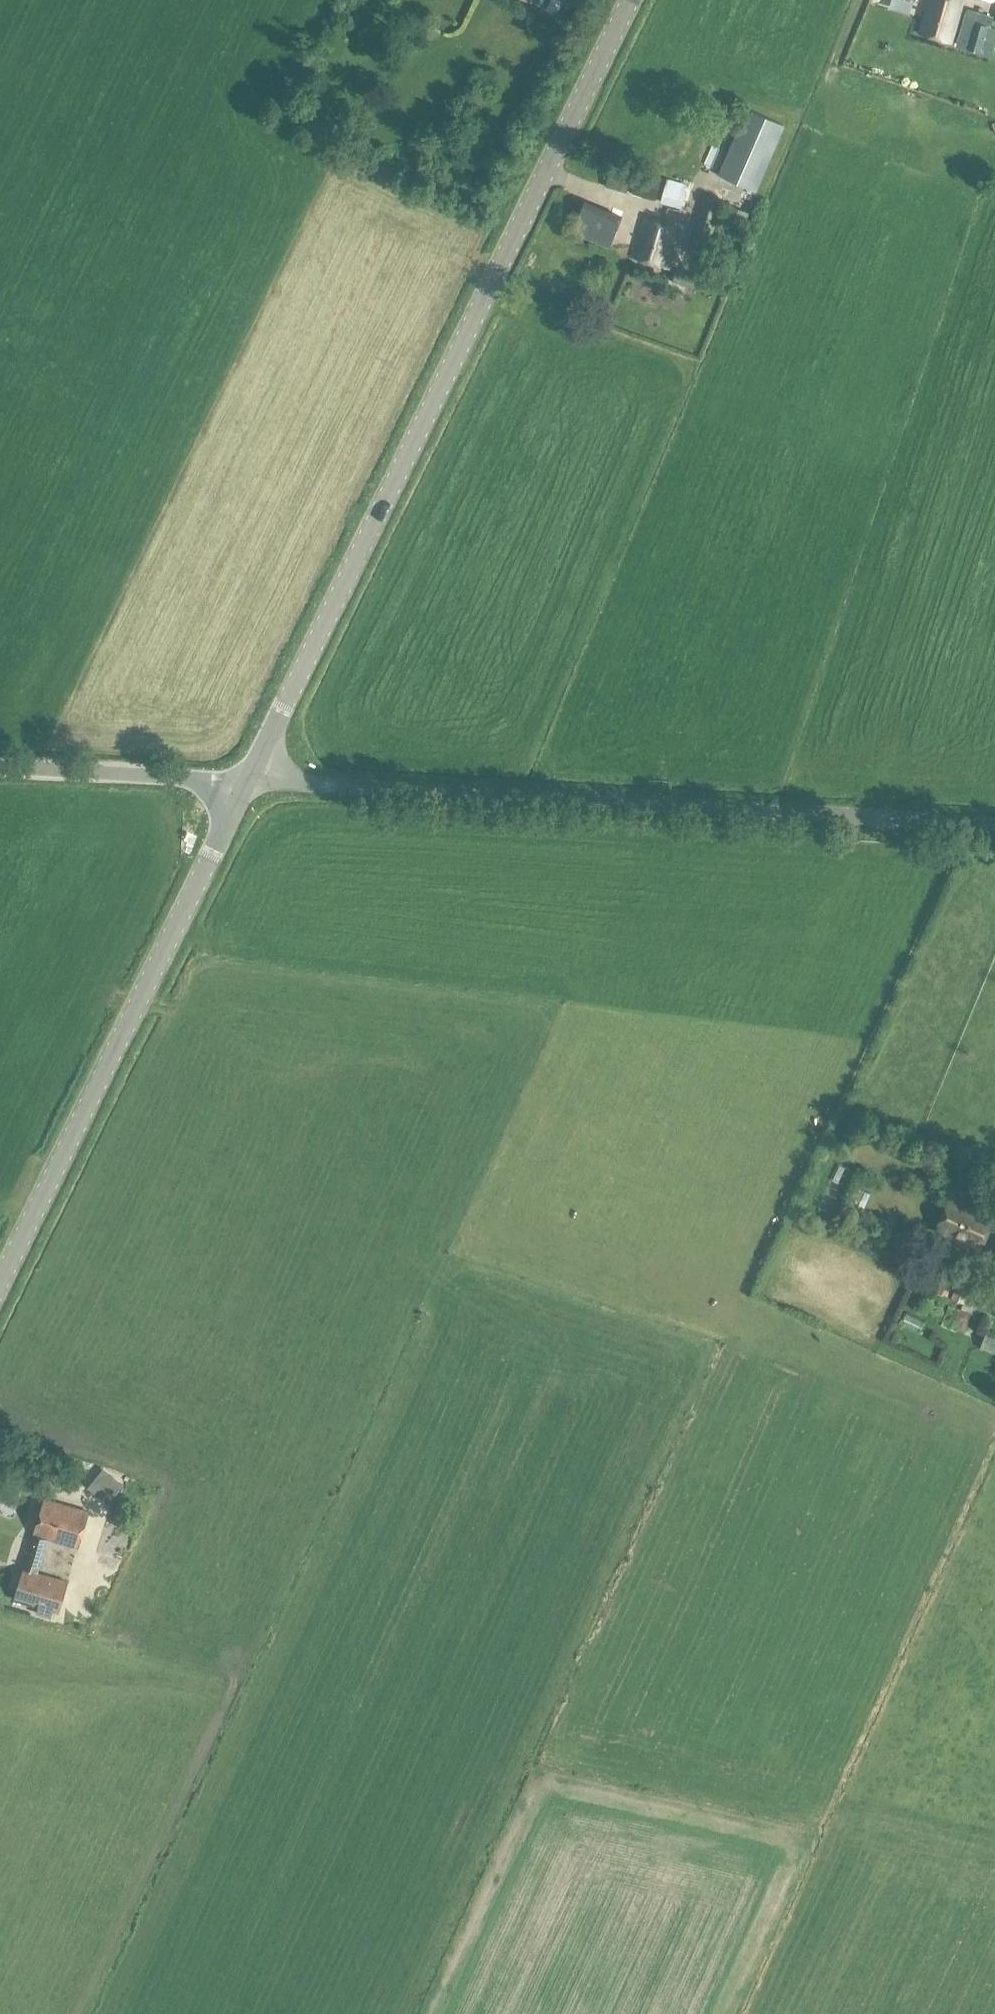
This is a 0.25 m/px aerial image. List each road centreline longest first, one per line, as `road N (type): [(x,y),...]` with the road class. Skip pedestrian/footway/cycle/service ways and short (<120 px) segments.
road 1 (tertiary): [(246,783),(630,0)]
road 2 (unclassified): [(994,825),(246,783)]
road 3 (tertiary): [(0,1287),(246,783)]
road 4 (unclassified): [(246,783),(0,769)]

